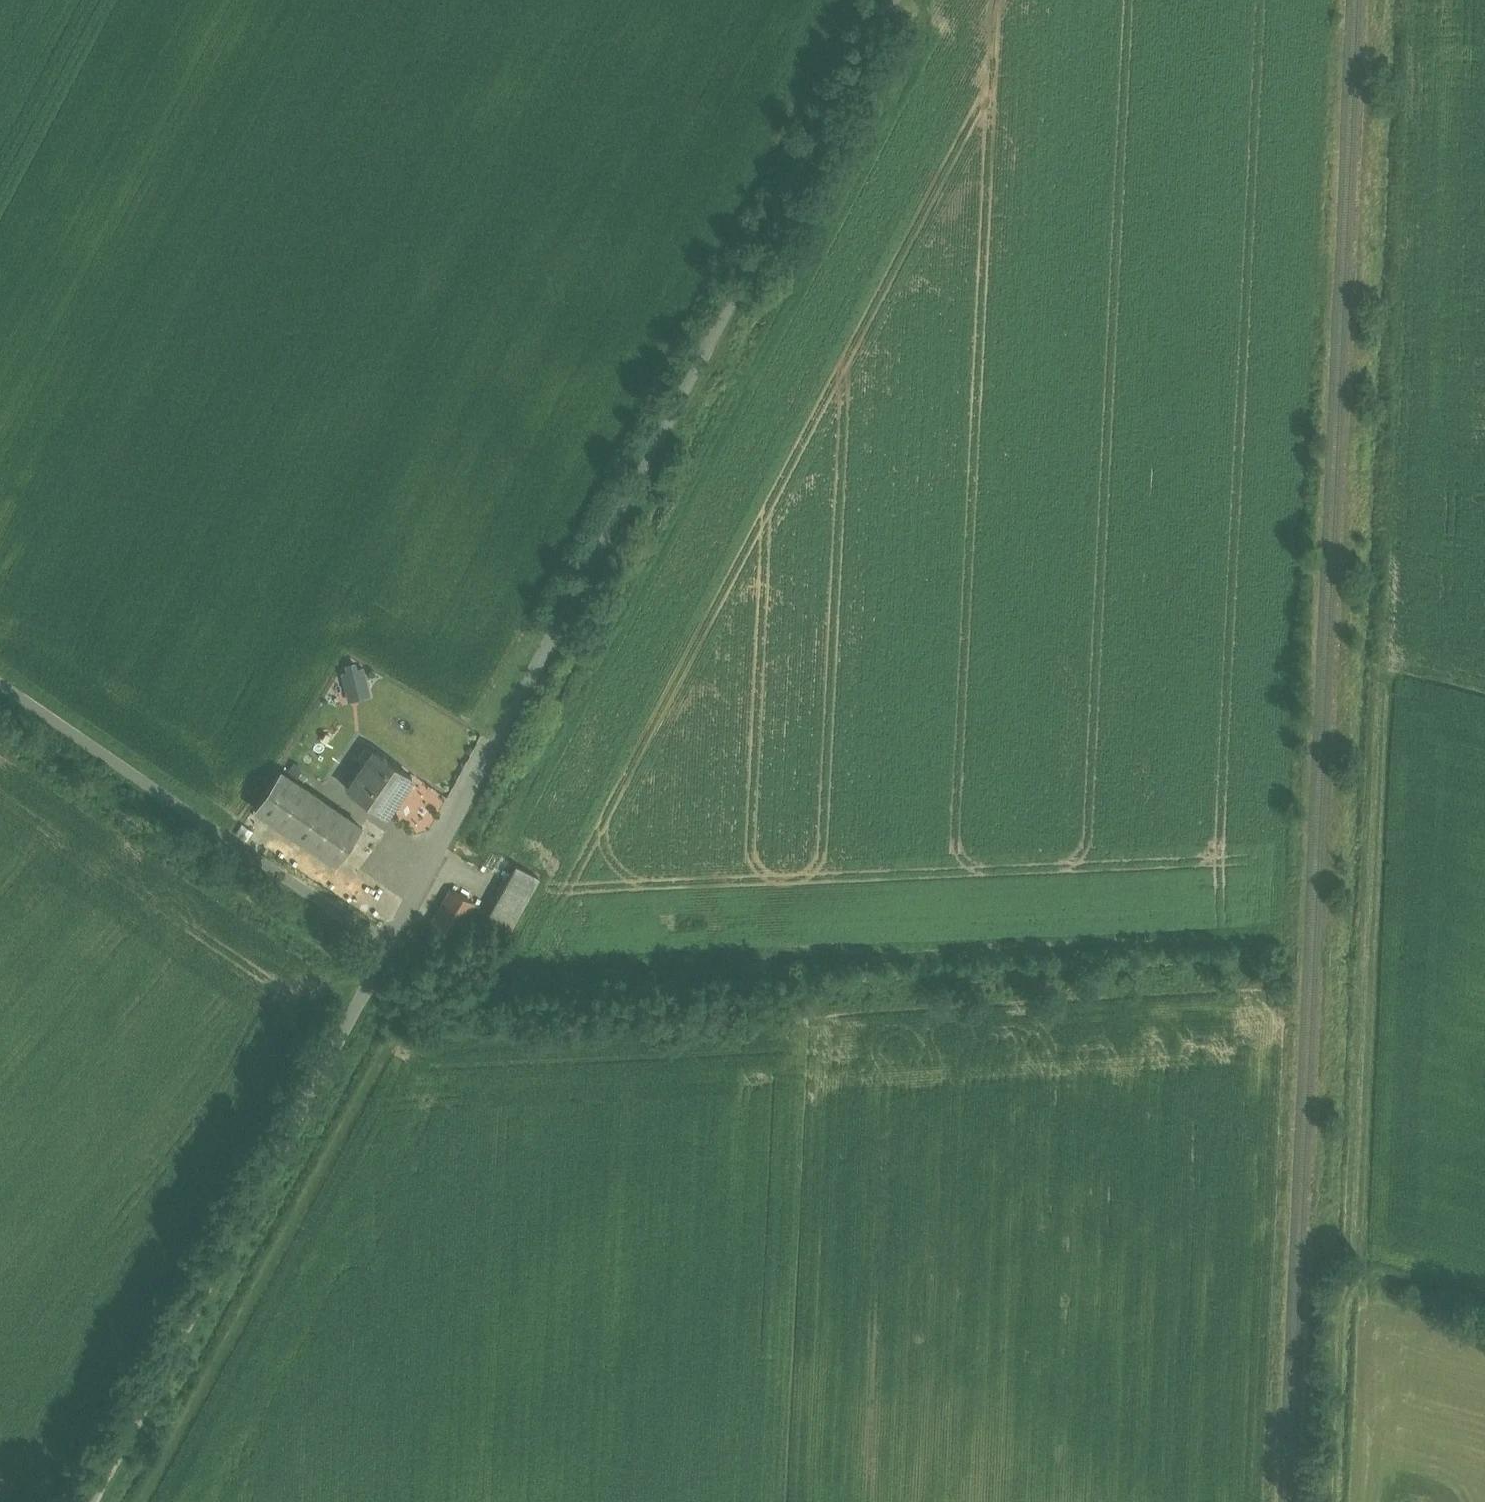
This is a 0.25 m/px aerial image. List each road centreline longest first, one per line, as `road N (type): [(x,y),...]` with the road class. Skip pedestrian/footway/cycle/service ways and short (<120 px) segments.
road 1 (unclassified): [(896,0),(752,233),(383,937)]
road 2 (track): [(1332,1501),(1341,1298),(1363,1219),(1389,668)]
road 3 (unclassified): [(383,937),(95,1501)]
road 4 (unclassified): [(0,674),(383,937)]

